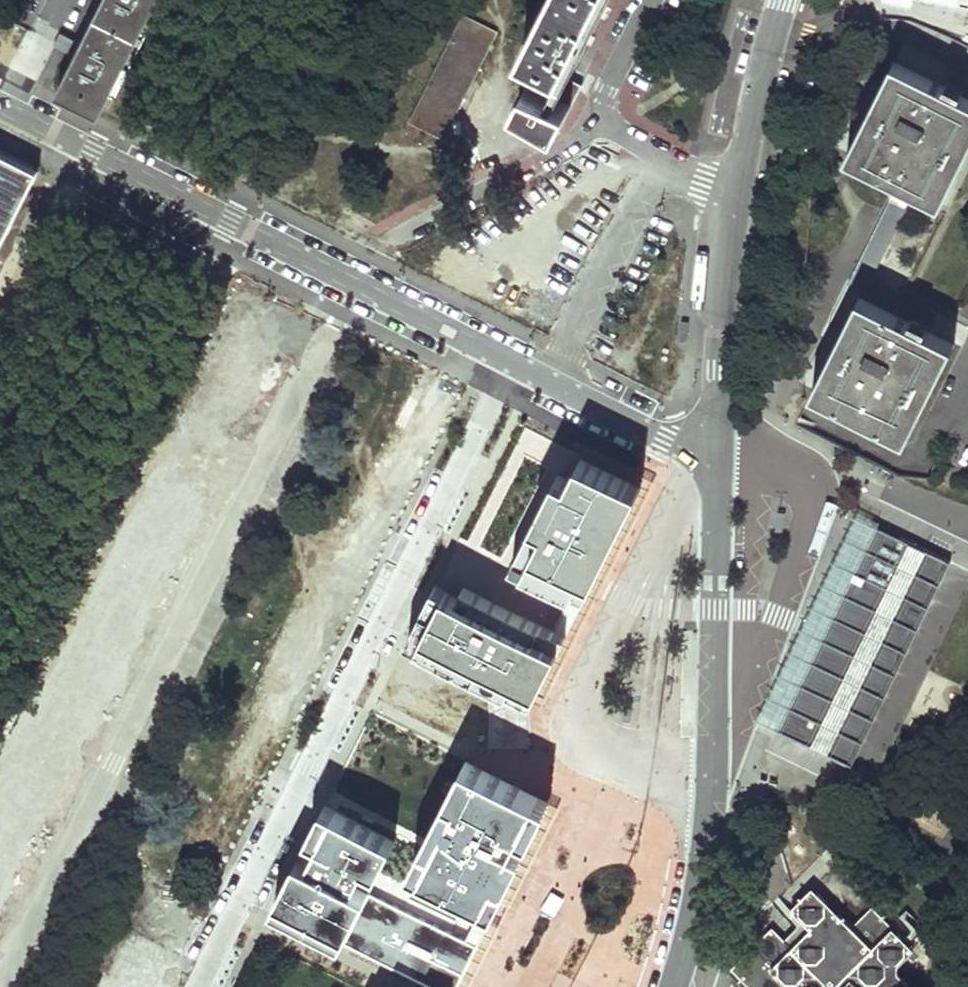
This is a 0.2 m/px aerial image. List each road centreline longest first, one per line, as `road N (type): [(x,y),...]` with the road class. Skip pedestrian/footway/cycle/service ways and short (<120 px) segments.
road 1 (residential): [(510,356),(238,908)]
road 2 (residential): [(11,105),(199,188),(231,221),(510,356)]
road 3 (residential): [(715,459),(713,764),(700,886),(672,986)]
road 4 (residential): [(782,0),(735,189),(715,459)]
road 5 (residential): [(510,356),(715,459)]

